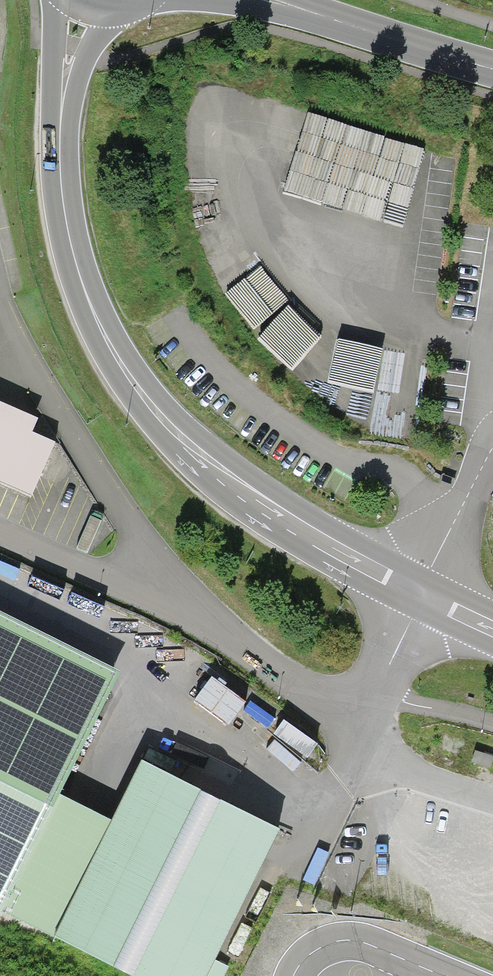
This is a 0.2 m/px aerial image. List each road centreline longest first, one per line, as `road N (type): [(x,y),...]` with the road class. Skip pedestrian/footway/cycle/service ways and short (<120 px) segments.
road 1 (primary): [(61,124),(61,187),(79,274),(131,380),(165,422),(239,489),(325,543),(492,624)]
road 2 (residential): [(0,533),(202,621),(280,678),(372,699)]
road 3 (primary): [(286,4),(492,70)]
road 4 (primary): [(61,124),(89,50),(128,7)]
road 5 (primary): [(54,0),(52,78),(61,124)]
road 6 (track): [(372,699),(405,700),(492,725)]

